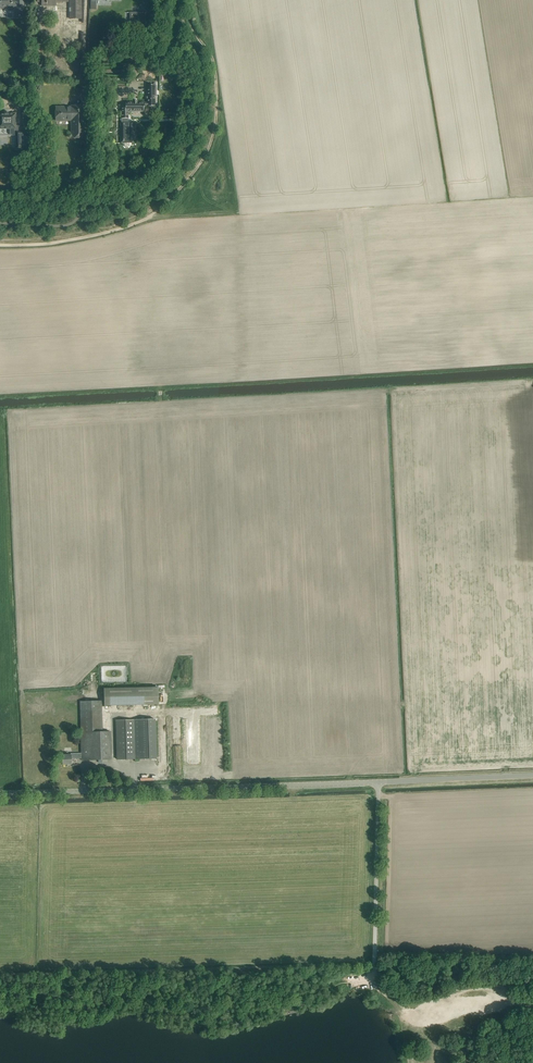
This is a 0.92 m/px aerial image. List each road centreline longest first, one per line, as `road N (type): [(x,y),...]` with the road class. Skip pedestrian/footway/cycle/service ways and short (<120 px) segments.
road 1 (track): [(0,245),(127,227),(194,174),(216,128),(217,90),(184,0)]
road 2 (unclassified): [(0,793),(378,782)]
road 3 (unclassified): [(373,973),(378,782)]
road 4 (unclassified): [(378,782),(532,775)]

